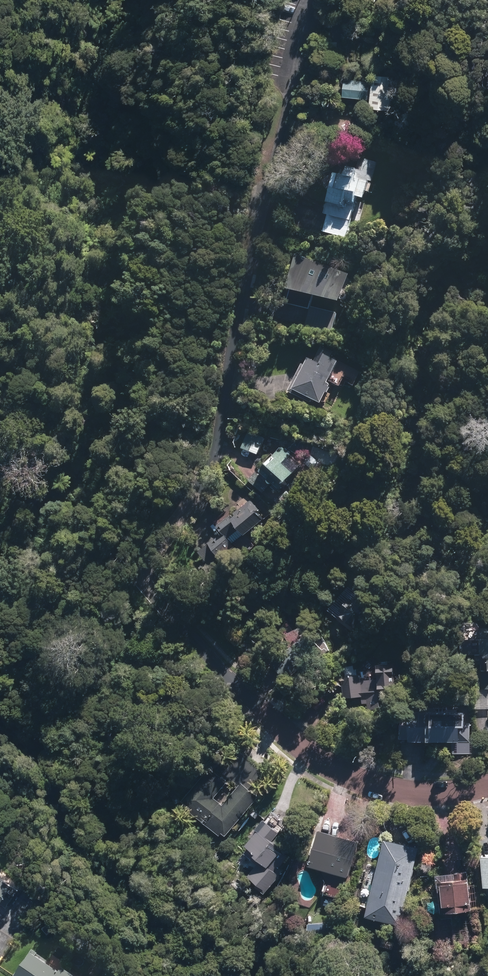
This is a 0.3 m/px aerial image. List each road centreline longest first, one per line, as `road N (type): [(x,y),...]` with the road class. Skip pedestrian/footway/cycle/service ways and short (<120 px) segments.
road 1 (residential): [(319,0),(241,305),(218,447),(208,480),(150,551),(141,578),(298,745),(334,769),(372,787),(428,795),(487,785)]

